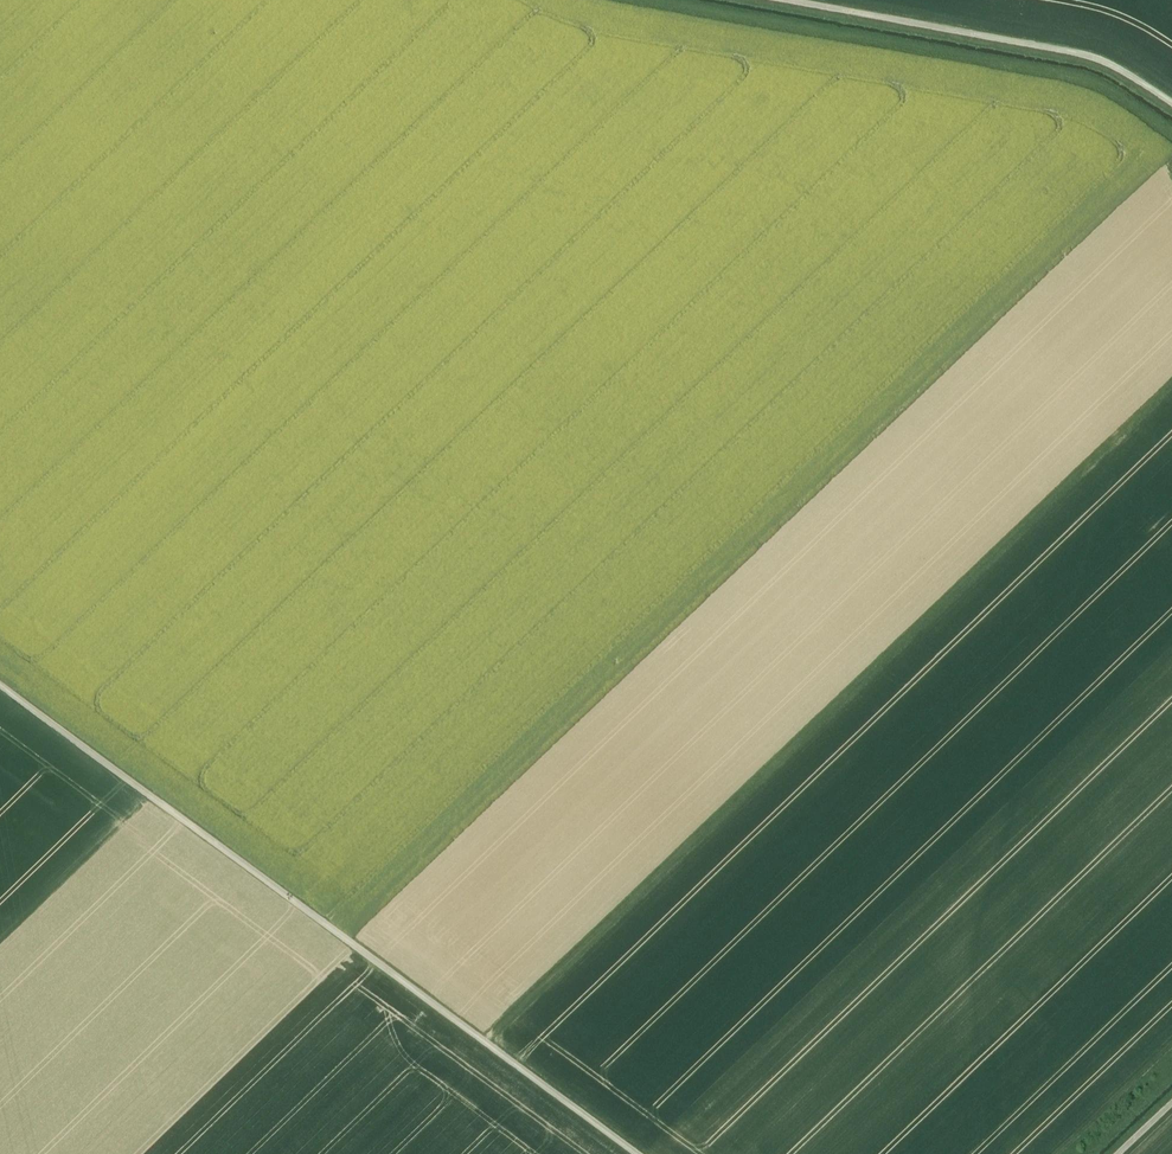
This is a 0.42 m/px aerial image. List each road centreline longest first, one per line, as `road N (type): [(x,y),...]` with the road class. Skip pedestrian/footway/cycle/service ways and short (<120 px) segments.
road 1 (track): [(1171,384),(485,1040)]
road 2 (track): [(640,1153),(0,684)]
road 3 (track): [(1171,102),(1086,54),(787,0)]

